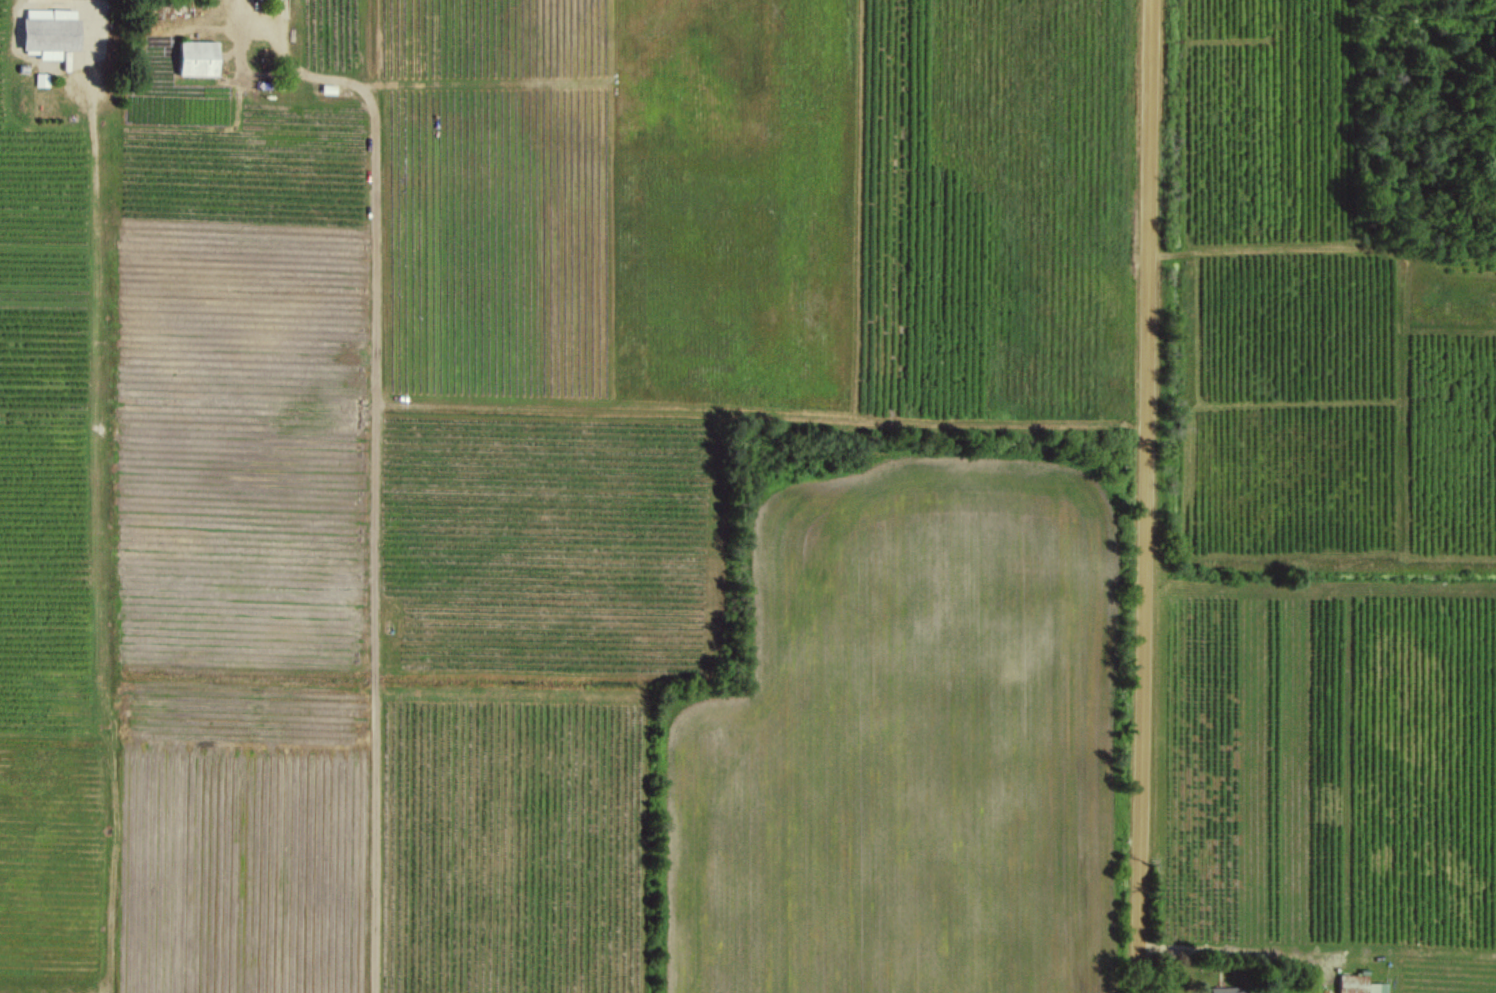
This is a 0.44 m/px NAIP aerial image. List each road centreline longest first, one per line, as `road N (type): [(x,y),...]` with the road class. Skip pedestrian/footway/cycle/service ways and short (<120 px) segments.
road 1 (residential): [(1146,992),(1155,0)]

